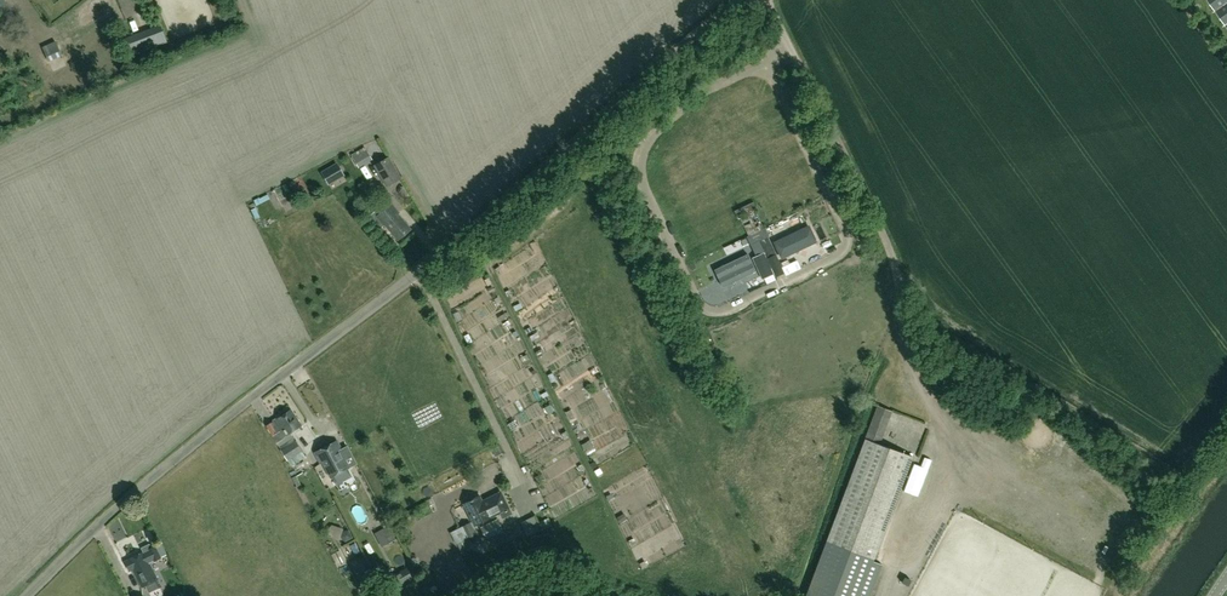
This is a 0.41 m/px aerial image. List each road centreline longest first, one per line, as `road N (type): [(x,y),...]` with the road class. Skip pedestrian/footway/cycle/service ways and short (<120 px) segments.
road 1 (unclassified): [(26,595),(102,521),(425,266),(668,52),(741,0)]
road 2 (track): [(801,70),(887,245),(902,321)]
road 3 (track): [(542,158),(560,204),(443,292)]

